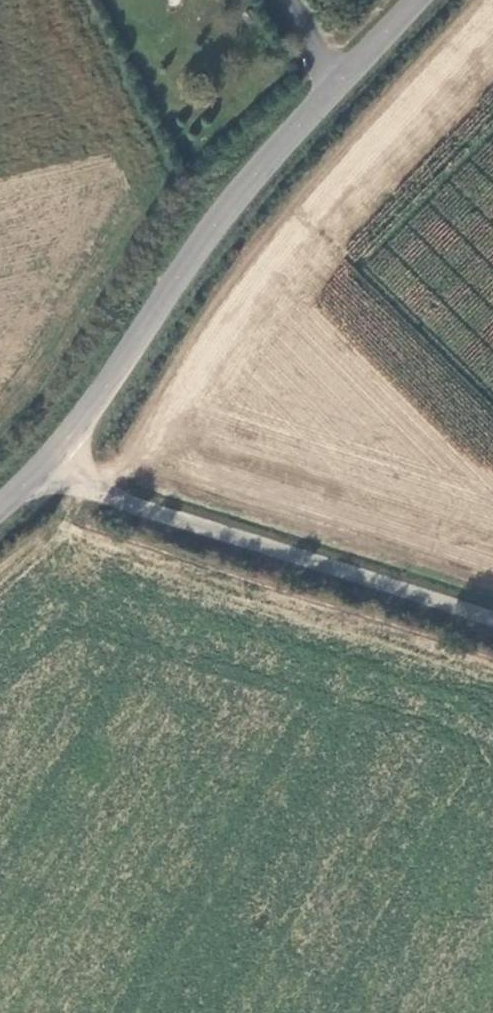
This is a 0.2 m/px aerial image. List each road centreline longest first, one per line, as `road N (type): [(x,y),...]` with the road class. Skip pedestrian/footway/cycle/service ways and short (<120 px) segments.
road 1 (tertiary): [(54,452),(214,223),(412,0)]
road 2 (unclassified): [(492,622),(118,500),(54,452)]

